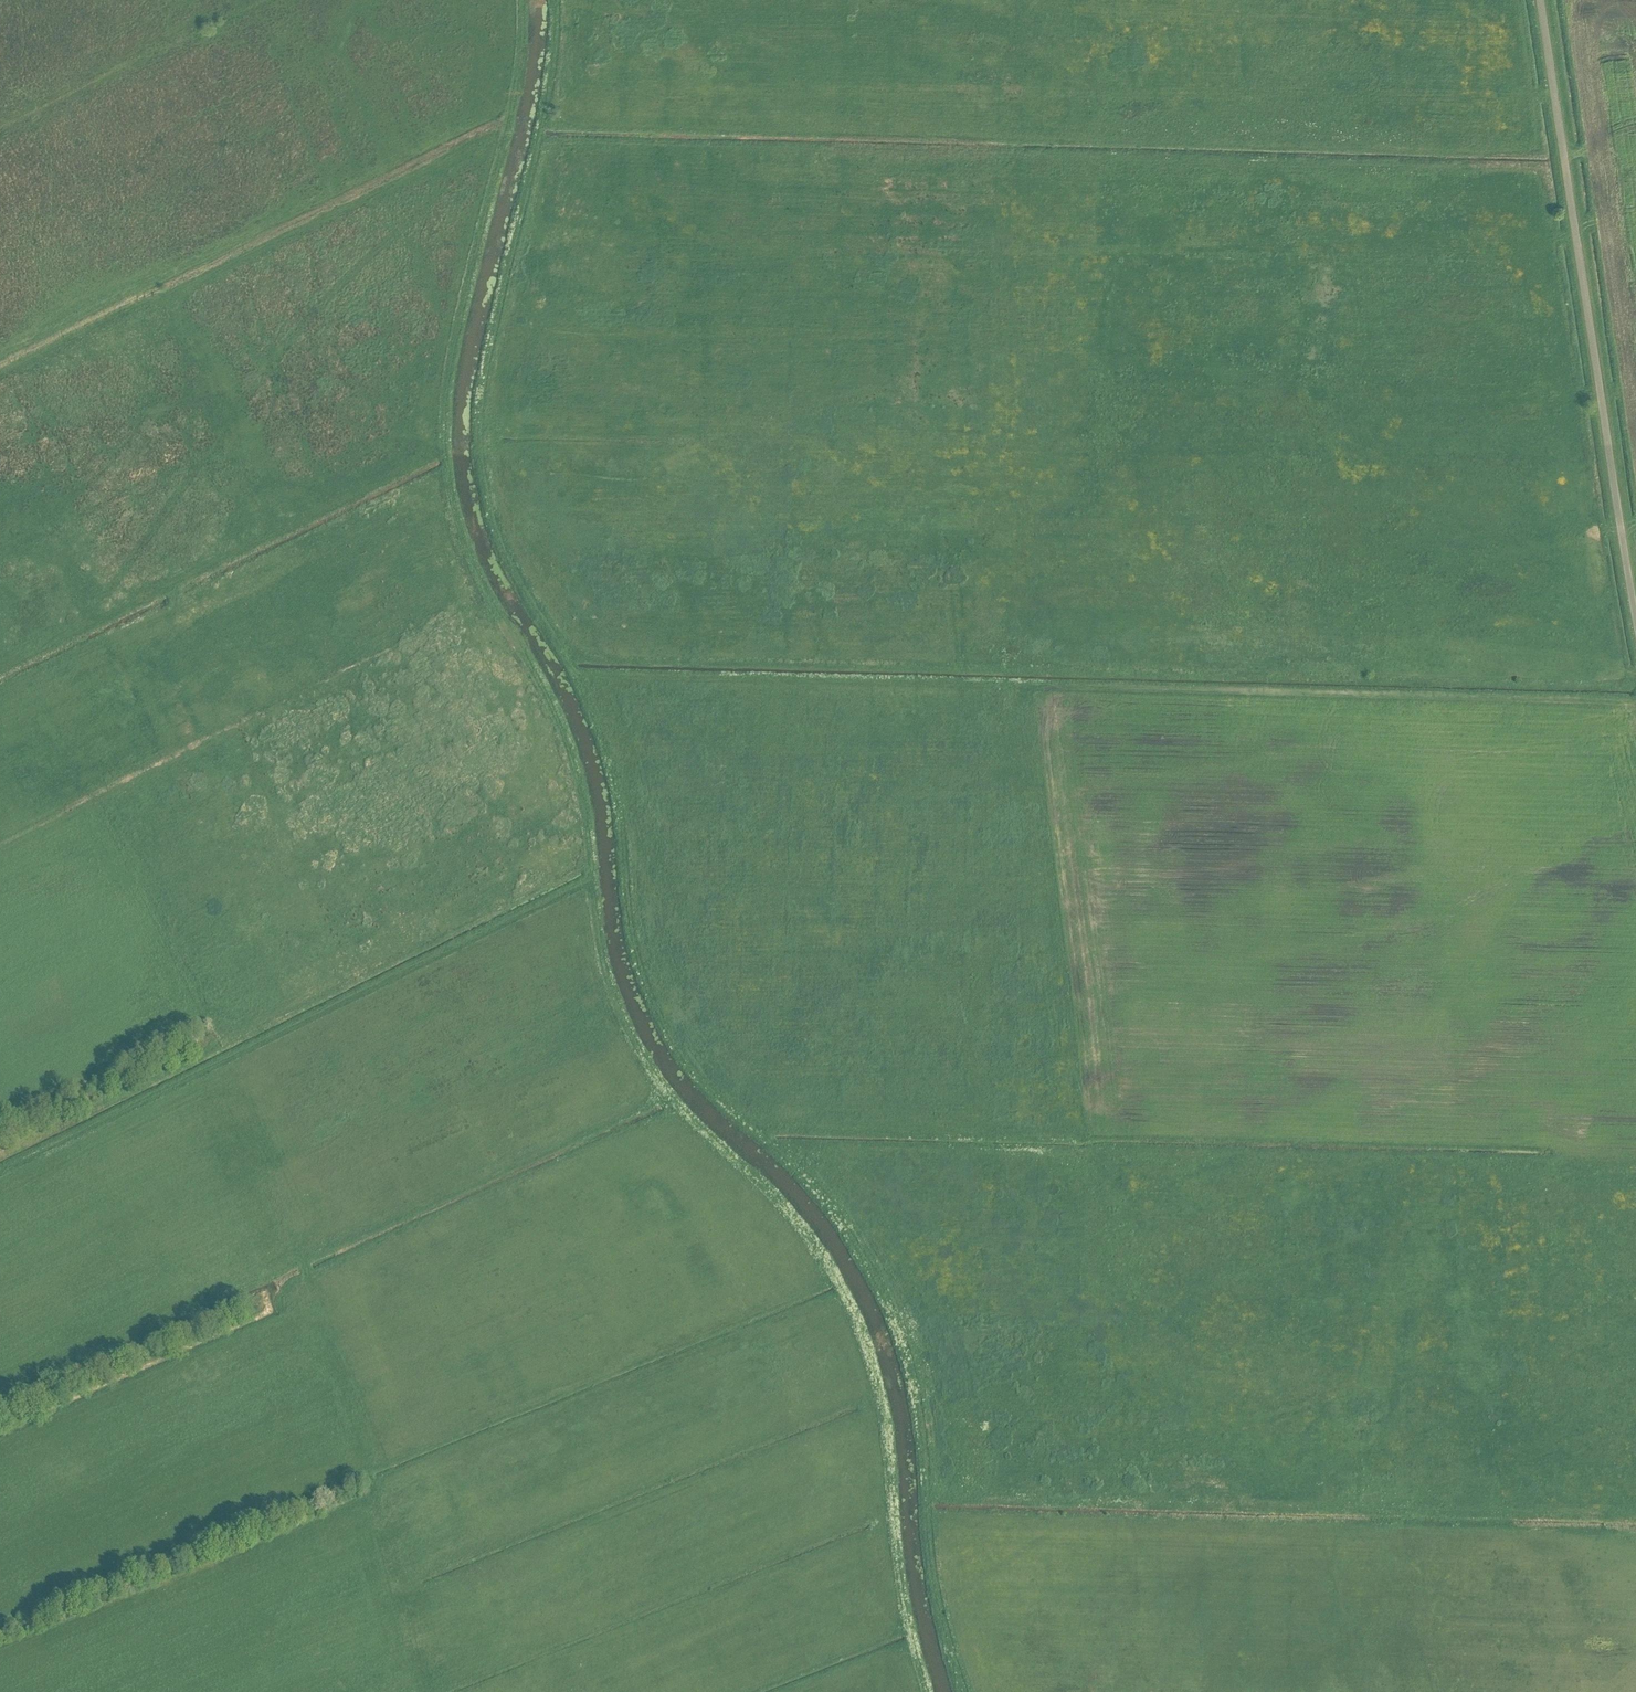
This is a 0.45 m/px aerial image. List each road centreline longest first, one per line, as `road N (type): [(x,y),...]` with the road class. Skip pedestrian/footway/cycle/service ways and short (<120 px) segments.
road 1 (track): [(595,879),(0,1170)]
road 2 (unclassified): [(1539,0),(1635,614)]

